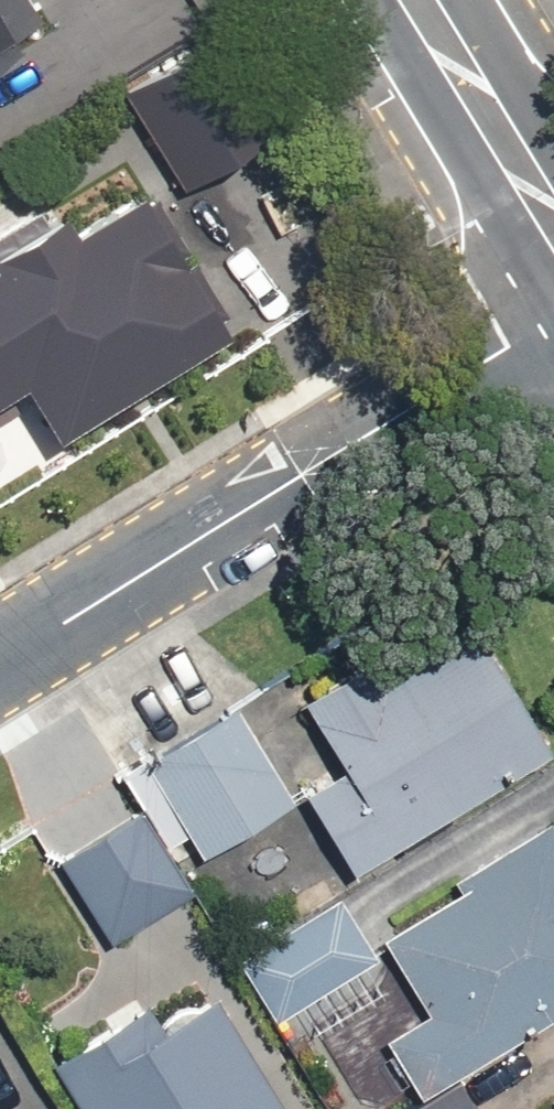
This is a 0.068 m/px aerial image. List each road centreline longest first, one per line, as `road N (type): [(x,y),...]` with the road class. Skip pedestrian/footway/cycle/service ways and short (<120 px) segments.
road 1 (residential): [(0,660),(553,324)]
road 2 (secondary): [(553,216),(418,0)]

